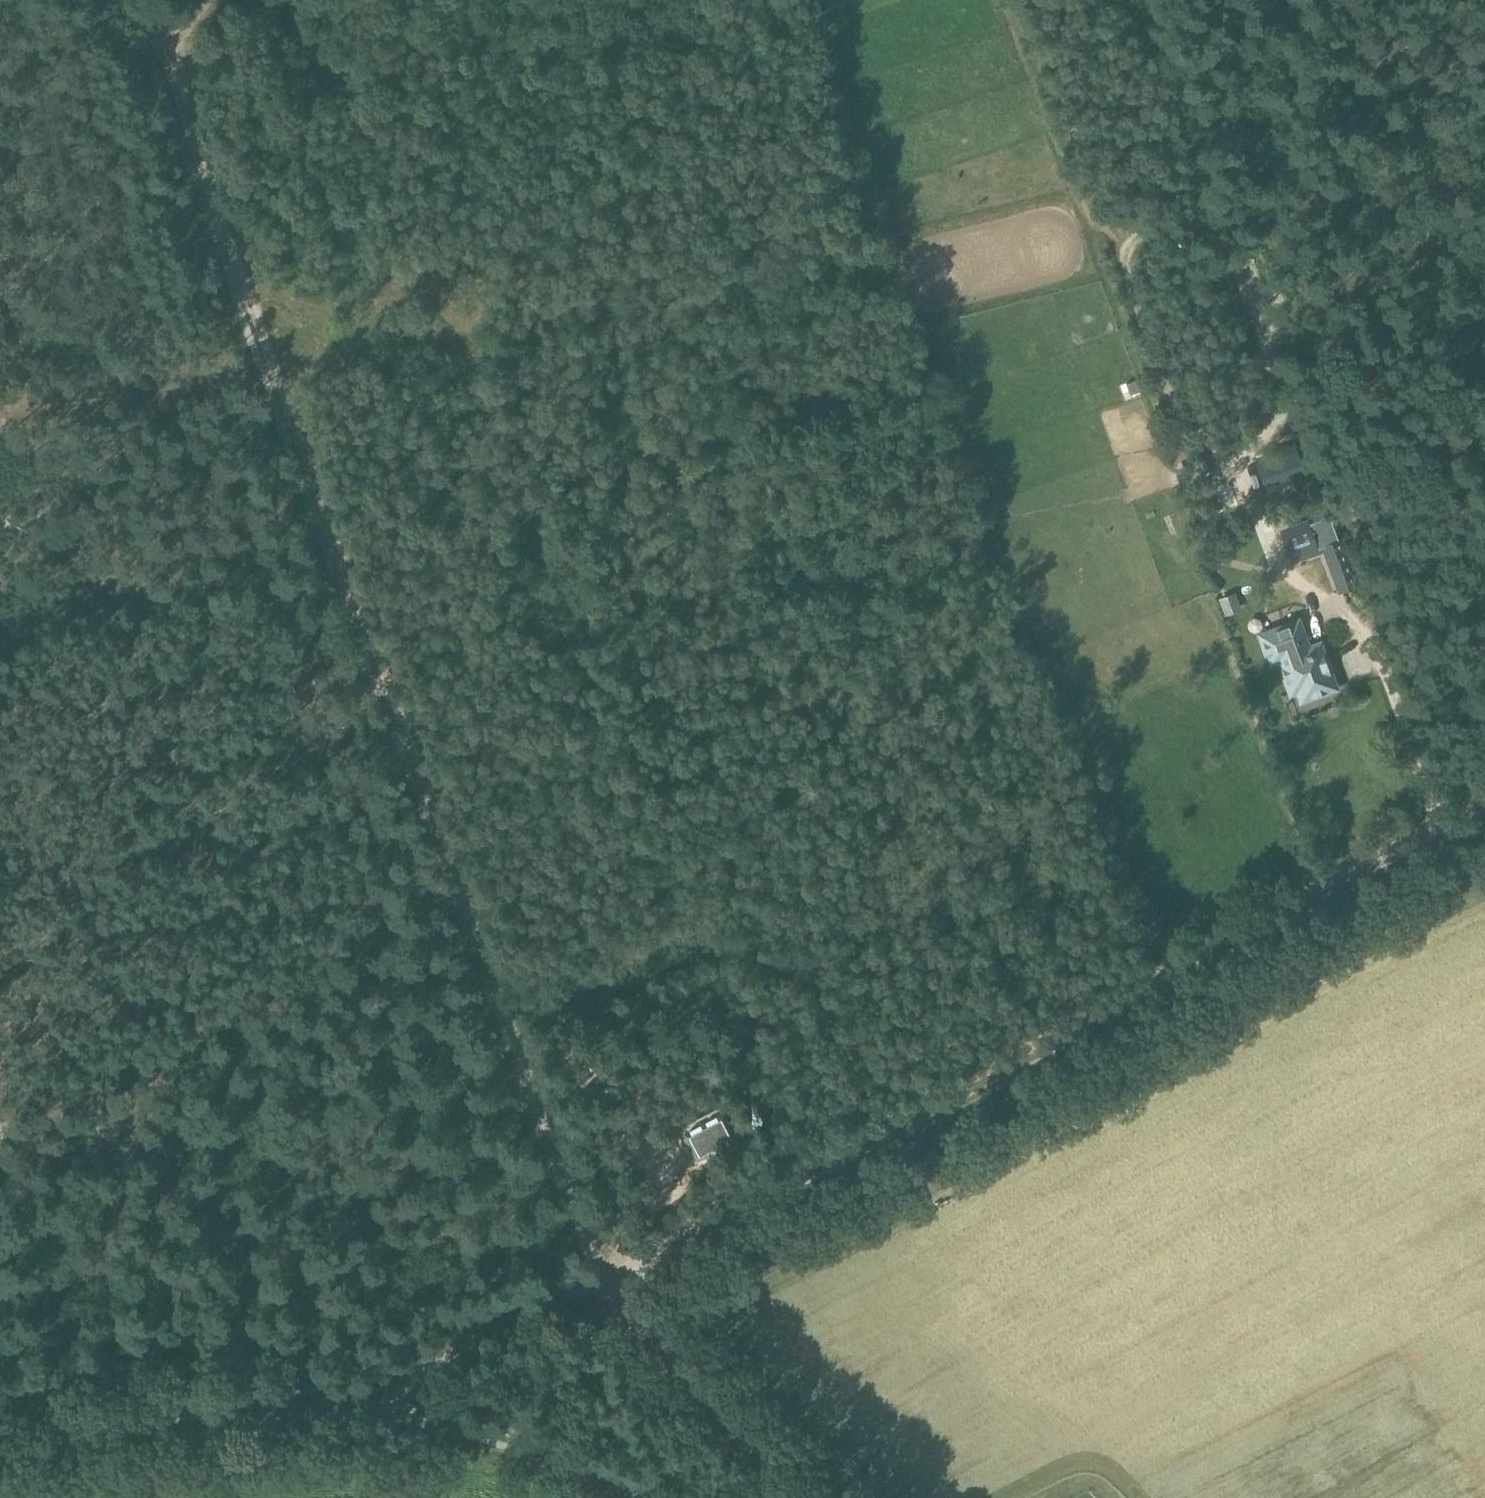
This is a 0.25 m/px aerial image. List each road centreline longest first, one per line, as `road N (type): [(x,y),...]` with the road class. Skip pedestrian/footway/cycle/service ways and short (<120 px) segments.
road 1 (track): [(792,1497),(736,1441),(614,1272),(181,119),(147,38),(120,0)]
road 2 (track): [(1484,799),(346,1404)]
road 3 (track): [(346,1404),(0,1410)]
road 4 (track): [(652,1497),(513,1438),(382,1405),(346,1404)]
road 5 (track): [(282,389),(0,415)]

